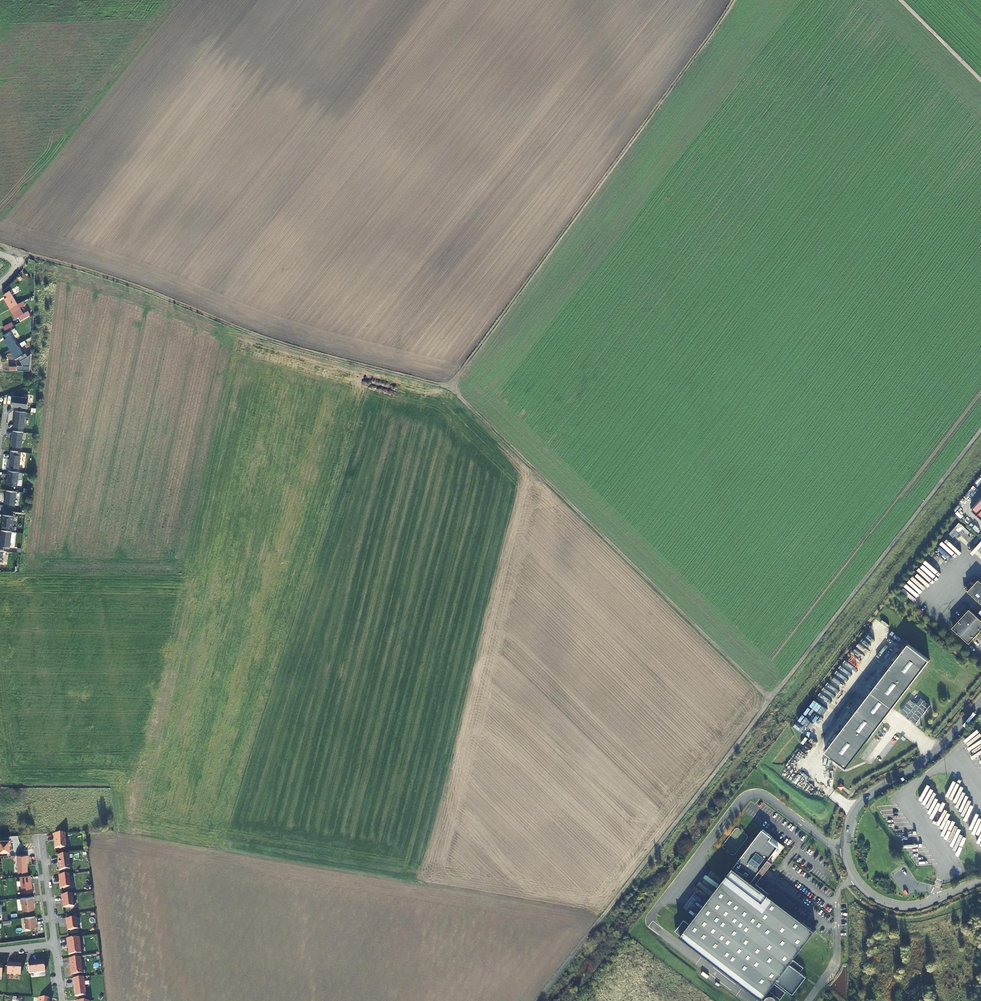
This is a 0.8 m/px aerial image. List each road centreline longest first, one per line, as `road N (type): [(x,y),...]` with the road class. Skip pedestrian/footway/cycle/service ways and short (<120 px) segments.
road 1 (track): [(980,428),(537,1000)]
road 2 (track): [(450,387),(733,0)]
road 3 (track): [(450,387),(770,699)]
road 4 (track): [(28,254),(286,344),(450,387)]
road 5 (residential): [(980,882),(918,906),(891,905),(860,887),(846,841),(862,800),(940,750),(980,702)]

